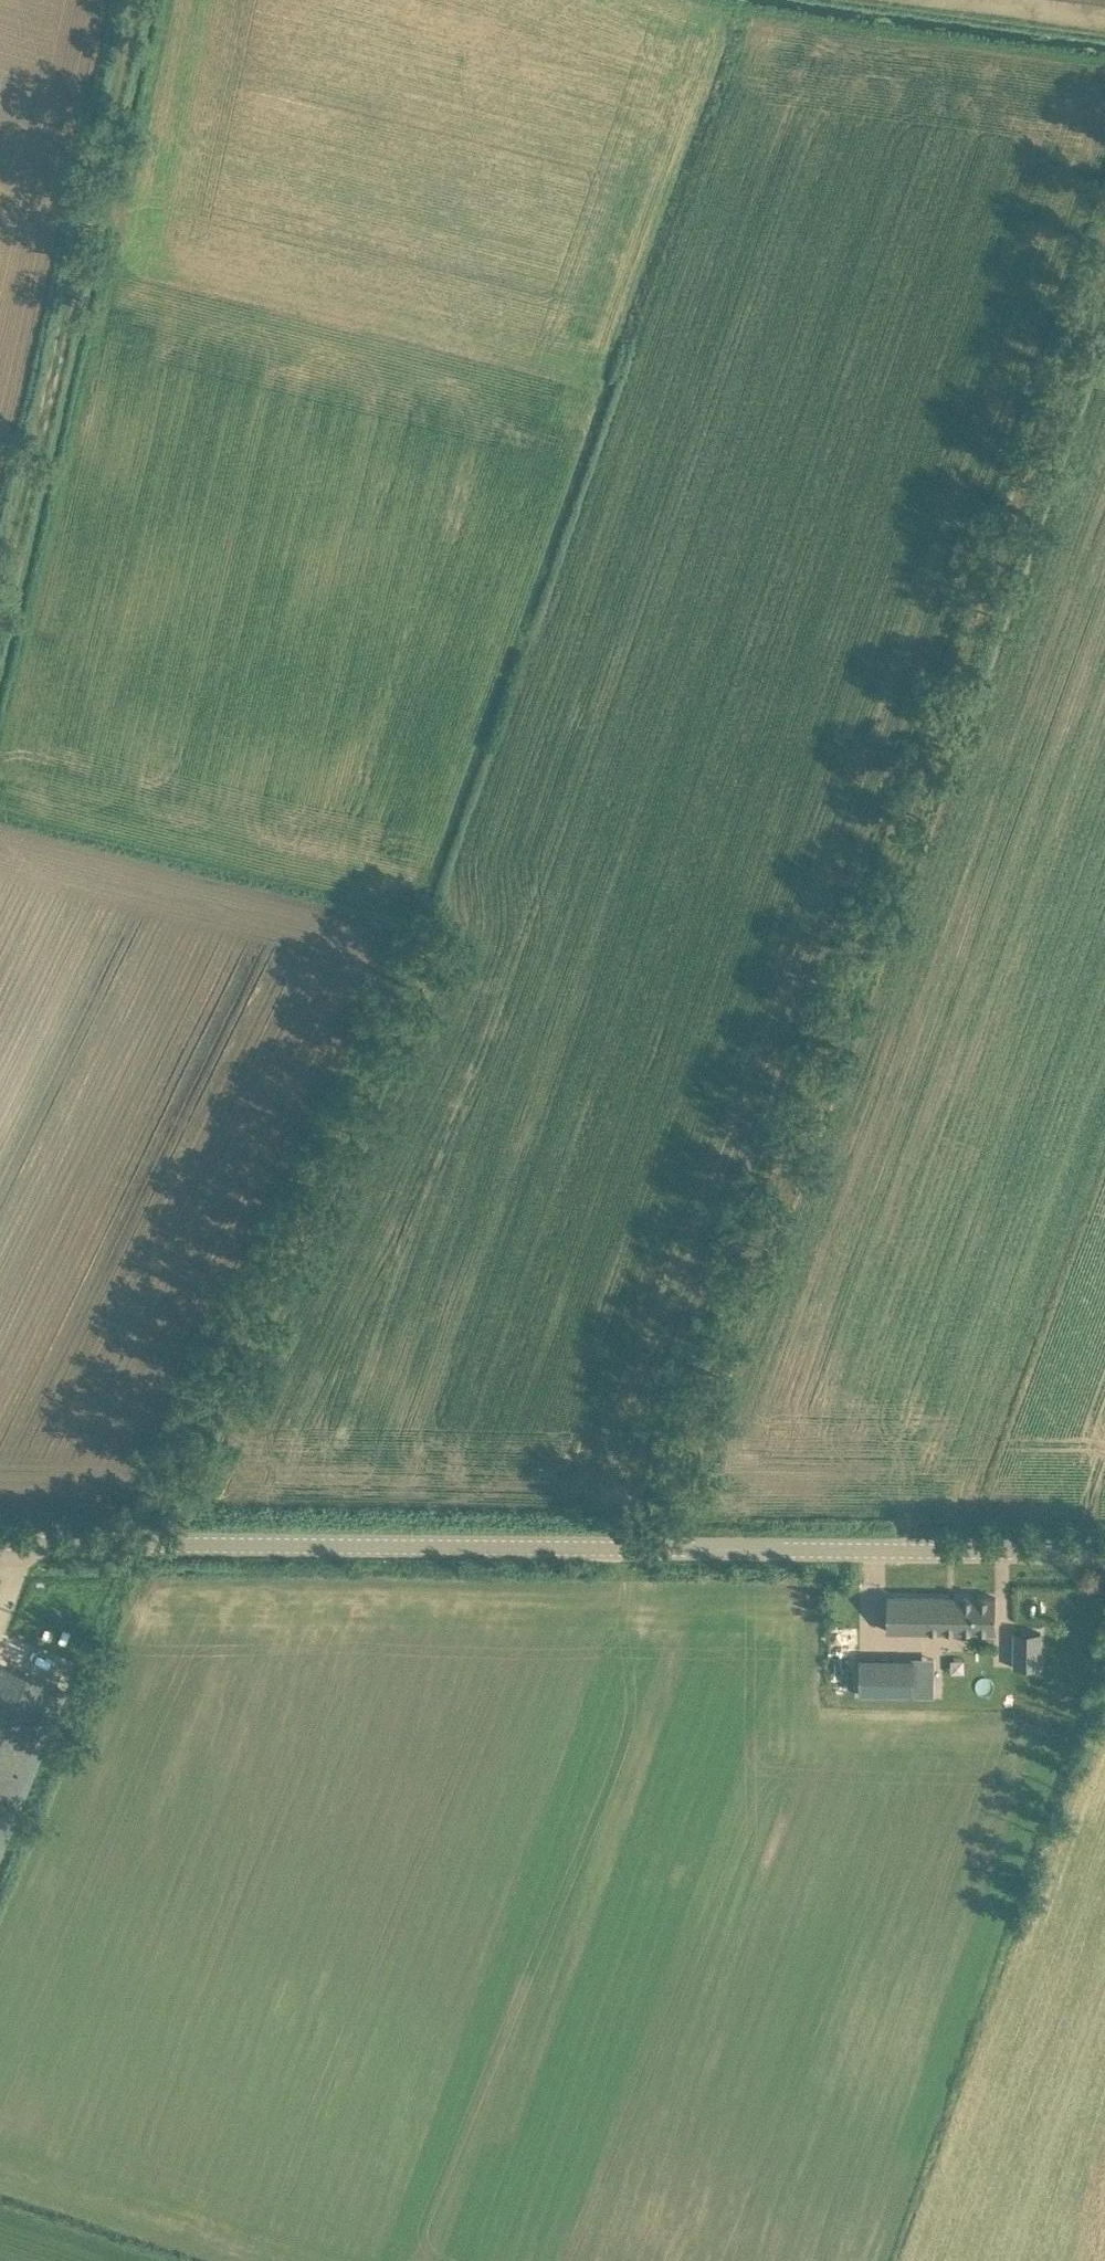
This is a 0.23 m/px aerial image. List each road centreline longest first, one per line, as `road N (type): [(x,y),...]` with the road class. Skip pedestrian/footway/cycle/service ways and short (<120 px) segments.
road 1 (unclassified): [(0,1542),(1104,1561)]
road 2 (track): [(0,572),(124,0)]

